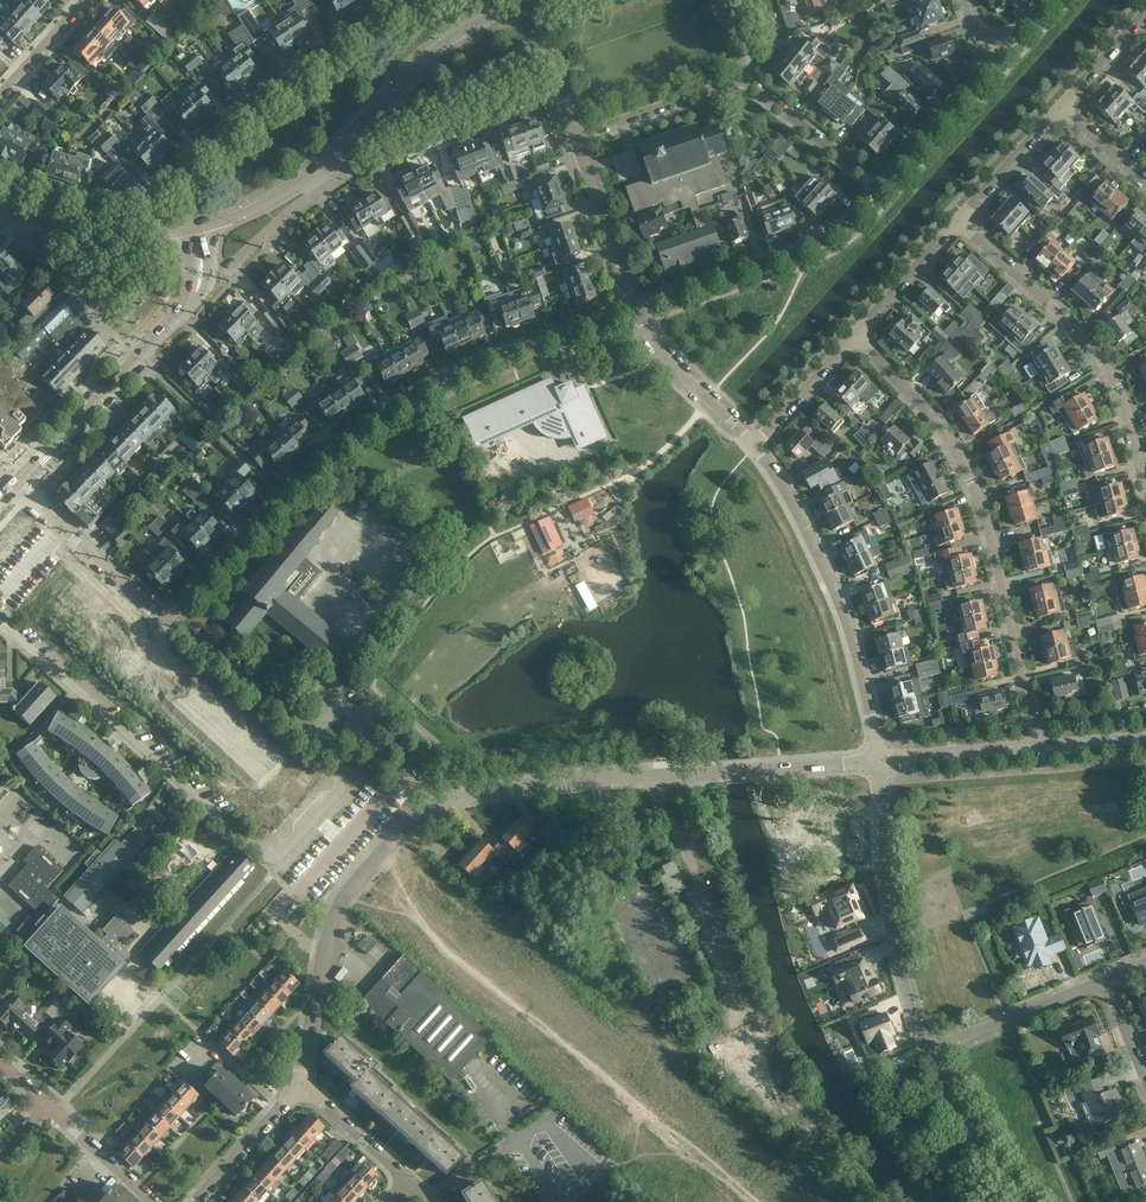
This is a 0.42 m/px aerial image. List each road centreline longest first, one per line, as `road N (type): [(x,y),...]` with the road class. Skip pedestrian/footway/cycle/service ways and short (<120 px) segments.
road 1 (unclassified): [(0,620),(274,856),(344,788),(345,770),(170,620)]
road 2 (unclassified): [(343,899),(409,827),(462,797),(878,763)]
road 3 (residential): [(635,309),(489,362),(409,402),(287,500),(170,620)]
road 4 (residential): [(1042,746),(982,505),(917,399),(857,334)]
road 5 (residential): [(425,0),(267,104),(134,233)]
road 6 (residential): [(878,763),(864,679),(835,588),(753,444)]
road 7 (residential): [(1145,486),(1110,367),(958,222)]
road 8 (tertiary): [(11,487),(179,317),(196,290),(195,230)]
road 9 (residential): [(928,1053),(887,899),(878,763)]
road 10 (tertiary): [(300,182),(445,47),(531,8)]
road 11 (residential): [(300,182),(321,189),(556,82)]
road 12 (residential): [(635,309),(832,236),(880,187)]
road 13 (unclassified): [(170,620),(11,487)]
road 14 (residential): [(928,1053),(1110,980)]
road 15 (residential): [(298,1083),(320,952),(343,899)]
road 16 (residential): [(635,309),(574,137)]
road 17 (residential): [(753,444),(677,370),(635,309)]
road 18 (residential): [(574,137),(745,81)]
road 19 (residential): [(880,187),(1001,64)]
road 20 (residential): [(1015,1201),(975,1149),(928,1053)]
road 21 (residential): [(880,187),(745,81)]
road 22 (residential): [(878,763),(1042,746)]
road 23 (residential): [(958,222),(1064,103)]
road 24 (residential): [(200,1201),(298,1083)]
road 25 (residential): [(753,444),(857,334)]
road 26 (residential): [(857,334),(958,222)]
road 27 (residential): [(407,1182),(298,1083)]
road 28 (residential): [(151,1201),(47,1105)]
road 29 (tertiary): [(0,199),(61,227),(134,233)]
road 30 (residential): [(0,100),(89,0)]
road 31 (residential): [(1064,103),(1145,13)]

